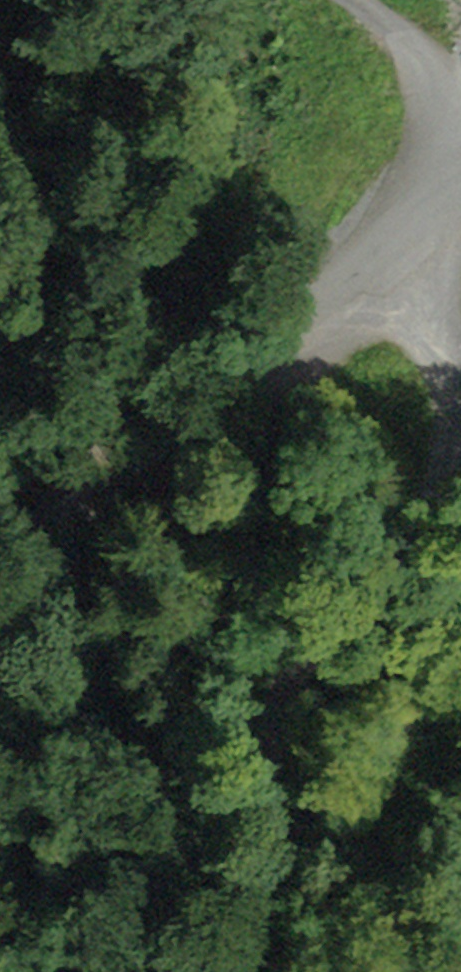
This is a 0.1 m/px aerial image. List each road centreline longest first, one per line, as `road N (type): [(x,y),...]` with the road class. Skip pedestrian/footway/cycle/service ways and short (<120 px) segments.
road 1 (track): [(442,201),(444,380),(374,573),(237,807),(218,870),(211,971)]
road 2 (unclassified): [(460,184),(299,323),(0,559)]
road 3 (track): [(460,131),(349,0)]

